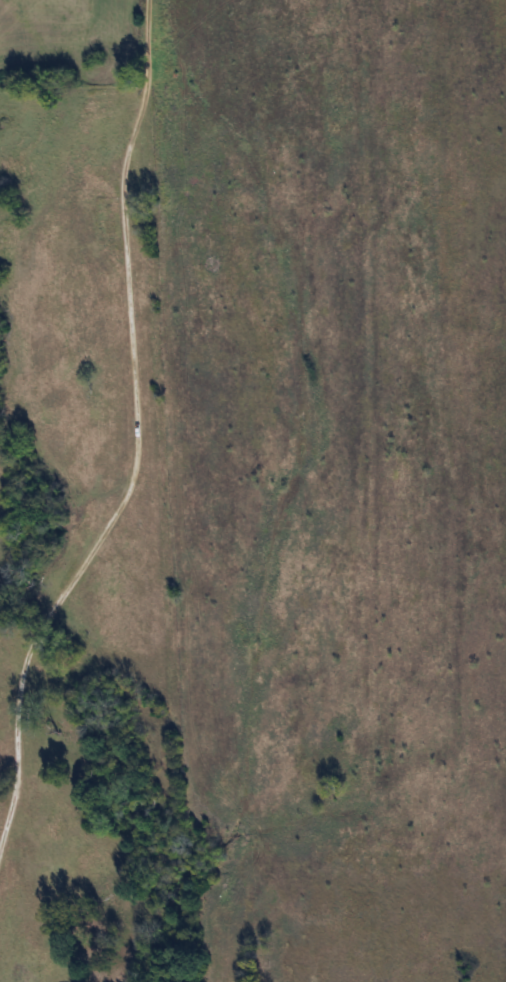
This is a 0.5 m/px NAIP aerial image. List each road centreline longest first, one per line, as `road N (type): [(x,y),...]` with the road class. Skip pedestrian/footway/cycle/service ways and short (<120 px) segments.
road 1 (track): [(149,0),(144,106),(123,189),(142,390),(136,474),(16,670),(7,717),(13,772),(0,838)]

